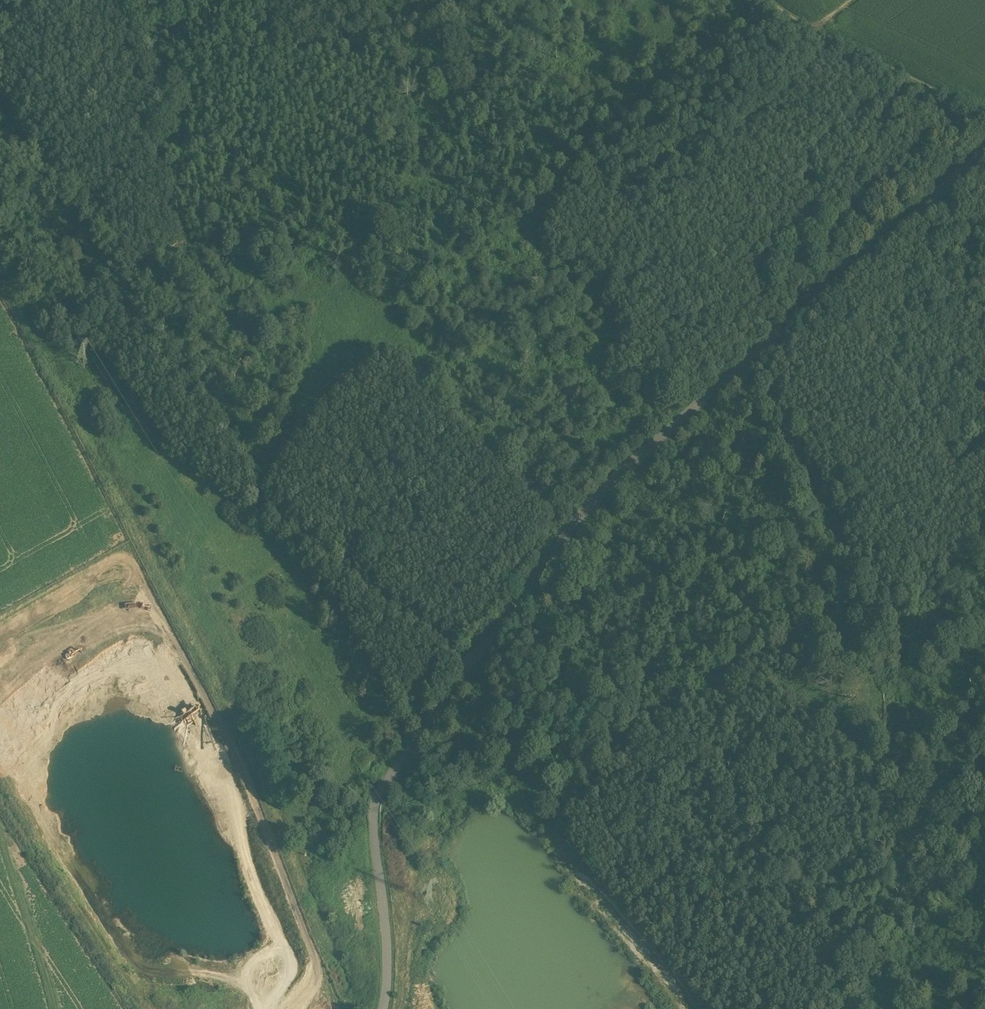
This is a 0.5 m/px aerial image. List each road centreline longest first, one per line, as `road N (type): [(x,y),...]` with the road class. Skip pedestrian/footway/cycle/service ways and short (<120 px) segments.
road 1 (tertiary): [(984,153),(614,480),(381,791),(374,826),(388,953),(383,1008)]

